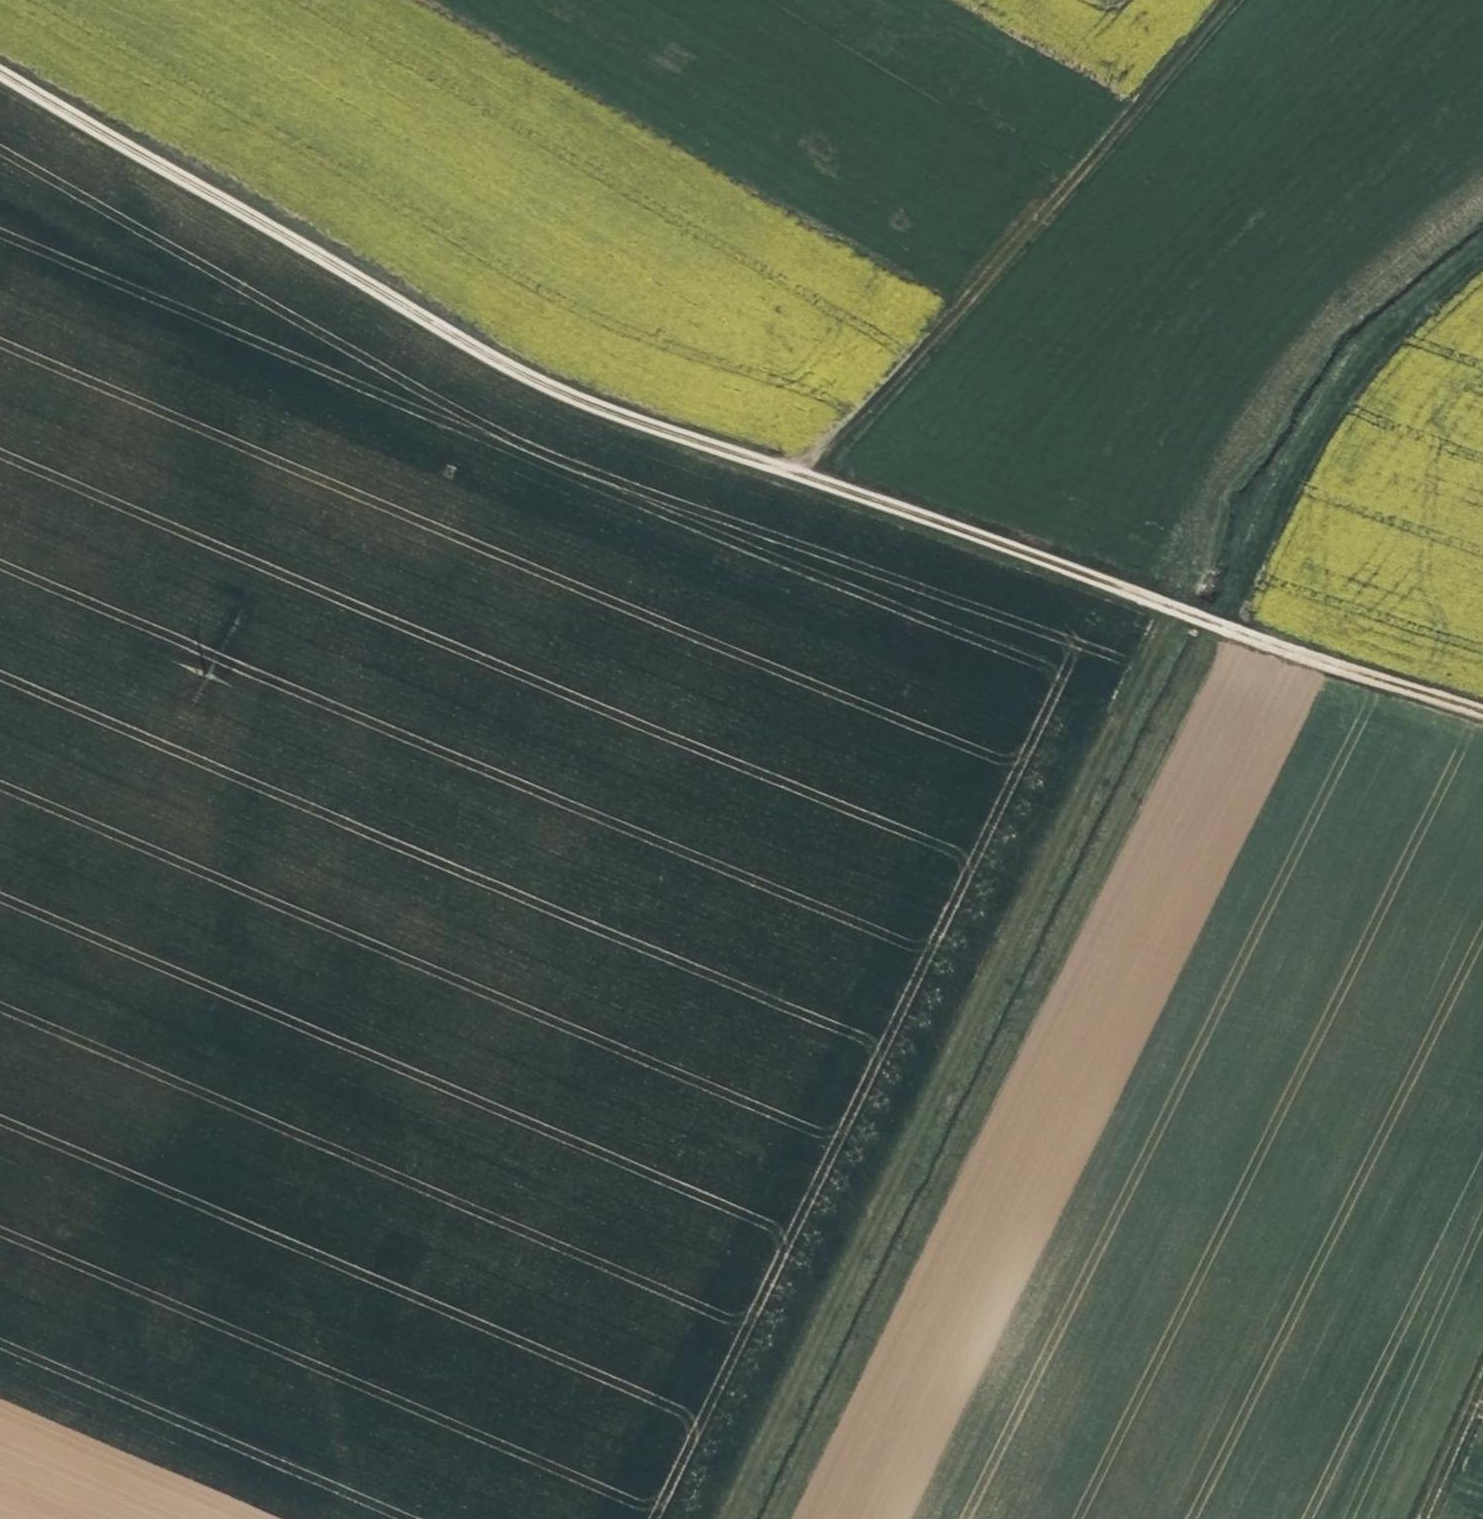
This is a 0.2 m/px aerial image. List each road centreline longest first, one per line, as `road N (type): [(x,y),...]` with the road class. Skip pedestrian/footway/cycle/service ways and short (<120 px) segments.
road 1 (track): [(0,76),(532,382),(1189,618),(1482,707)]
road 2 (track): [(1232,0),(802,475)]
road 3 (track): [(1424,1518),(1482,1387)]

